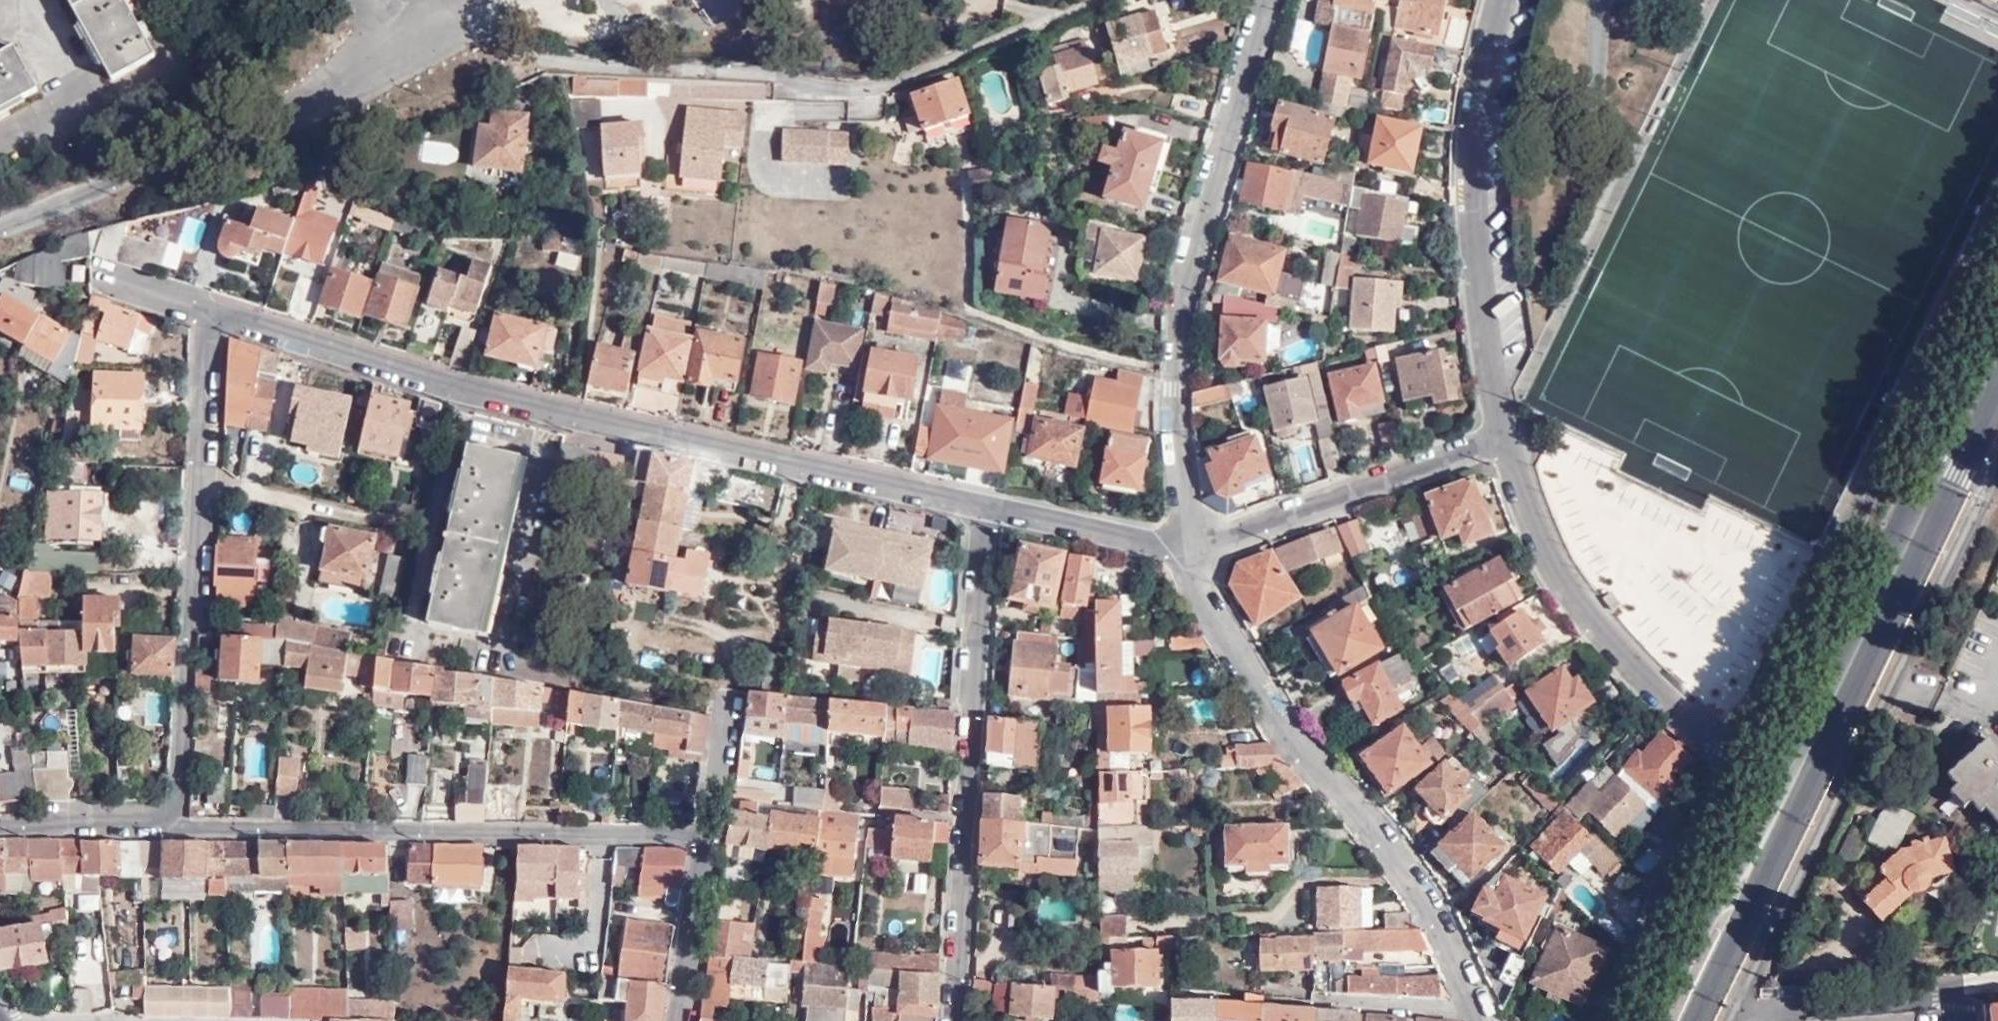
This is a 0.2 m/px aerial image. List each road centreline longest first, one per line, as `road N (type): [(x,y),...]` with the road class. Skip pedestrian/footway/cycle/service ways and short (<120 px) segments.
road 1 (residential): [(203,310),(443,383),(979,508)]
road 2 (primary): [(1997,360),(1675,1020)]
road 3 (residential): [(464,58),(880,88),(1091,0)]
road 4 (residential): [(1731,1020),(1997,458)]
road 5 (residential): [(1997,219),(1731,756)]
road 6 (residential): [(1180,554),(1168,387),(1196,224),(1264,0)]
road 7 (residential): [(1475,1013),(1437,923),(1291,745),(1180,554)]
road 8 (residential): [(703,836),(171,831)]
road 9 (residential): [(943,1020),(979,508)]
road 10 (residential): [(1494,441),(1468,261),(1465,139),(1491,0)]
road 11 (residential): [(1731,756),(1630,673),(1561,587),(1494,441)]
road 12 (residential): [(0,226),(365,63)]
road 13 (residential): [(171,831),(194,479)]
road 14 (residential): [(1180,554),(1494,441)]
road 15 (residential): [(1731,756),(1611,1020)]
road 16 (residential): [(194,479),(406,531)]
road 17 (residential): [(1260,996),(1475,1013)]
road 18 (residential): [(979,508),(1180,554)]
road 19 (residential): [(674,1020),(703,836)]
road 20 (residential): [(0,830),(171,831)]
road 21 (residential): [(194,479),(203,310)]
road 22 (residential): [(703,836),(724,705)]

